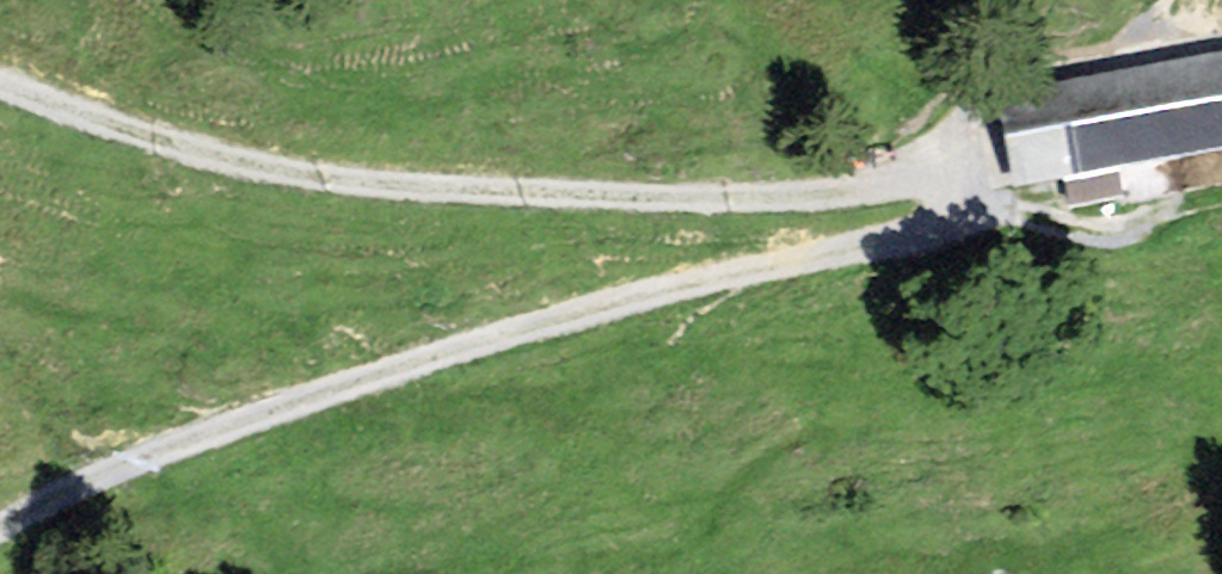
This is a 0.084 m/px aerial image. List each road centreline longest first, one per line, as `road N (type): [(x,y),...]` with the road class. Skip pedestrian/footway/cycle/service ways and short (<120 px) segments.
road 1 (track): [(0,528),(85,486),(439,358),(764,265),(965,223),(977,208),(976,188),(965,174),(940,170),(778,197),(454,189),(294,172),(128,134),(0,89)]
road 2 (track): [(940,170),(972,87),(992,69),(1221,27)]
road 3 (track): [(1160,216),(1114,234),(1013,211),(965,223)]

